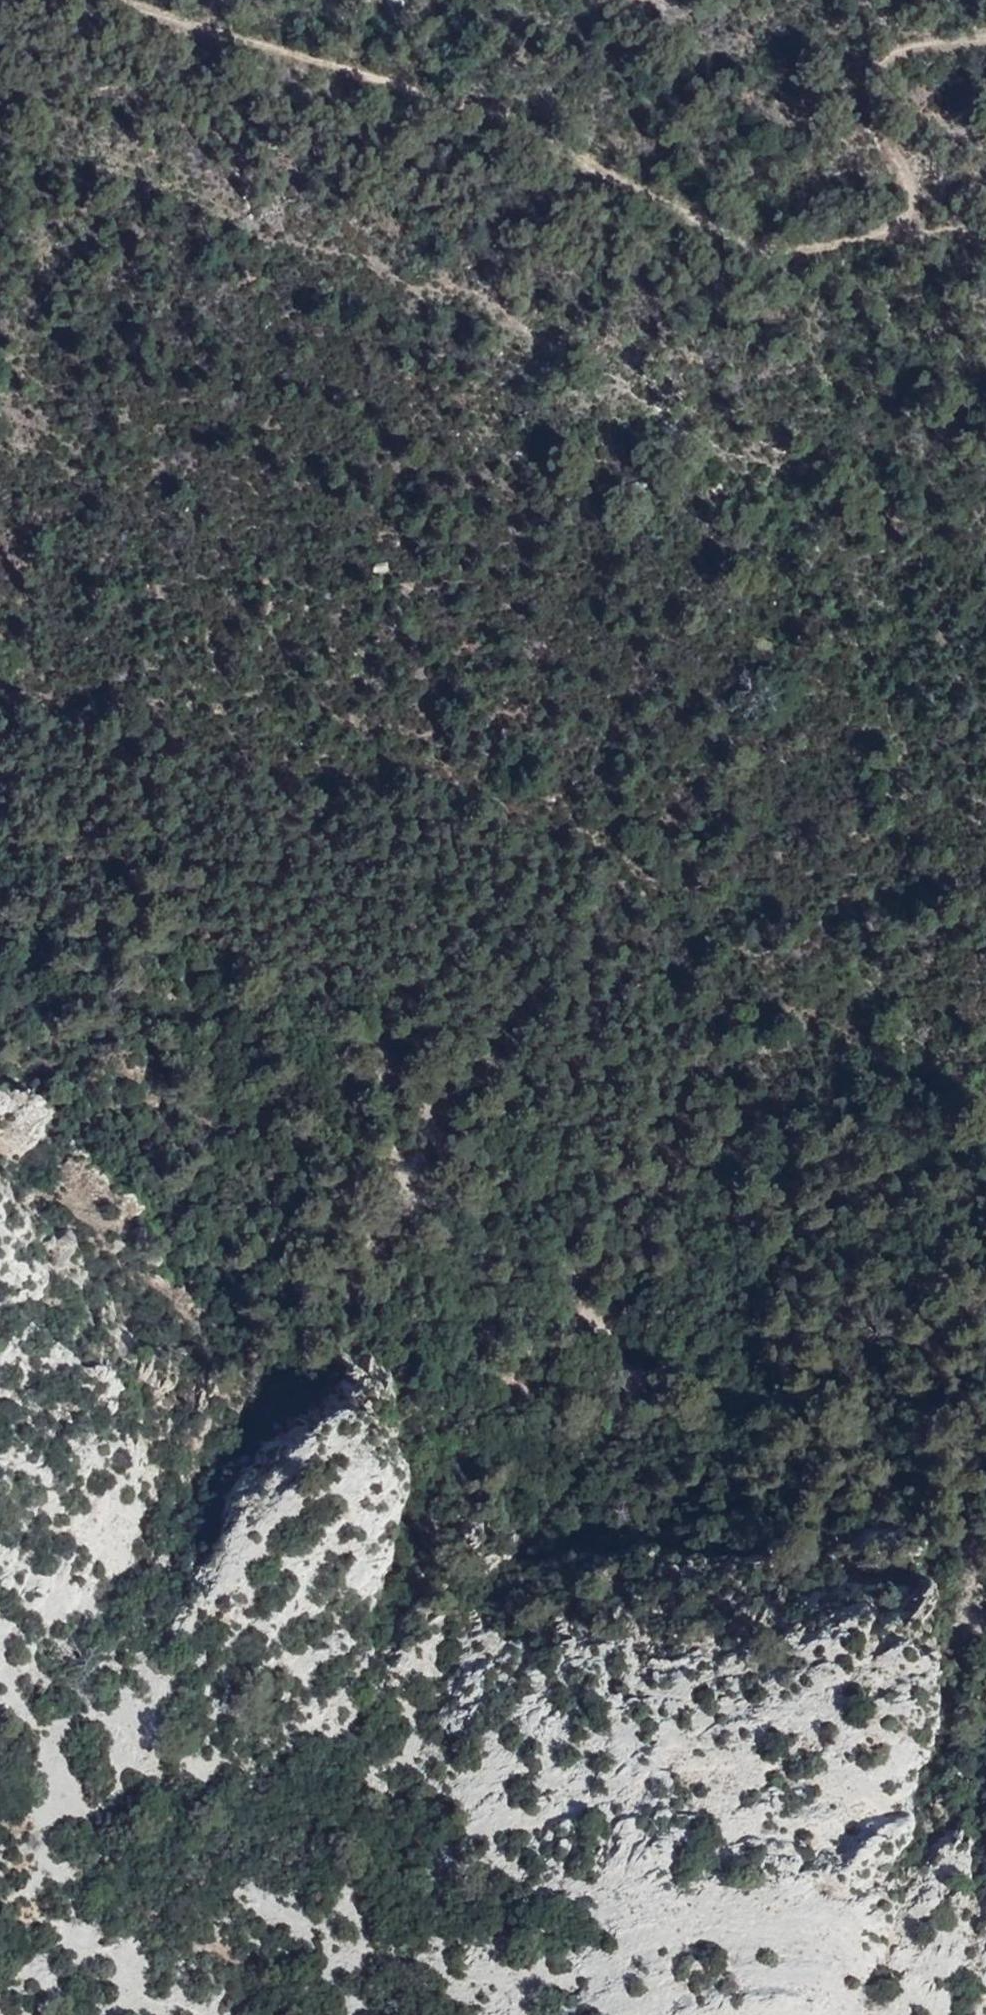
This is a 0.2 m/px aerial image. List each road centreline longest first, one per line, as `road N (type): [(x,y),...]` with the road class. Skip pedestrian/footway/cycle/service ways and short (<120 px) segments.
road 1 (track): [(117,0),(602,159),(753,249),(829,251),(896,226),(913,174),(877,133),(869,75),(985,40)]

